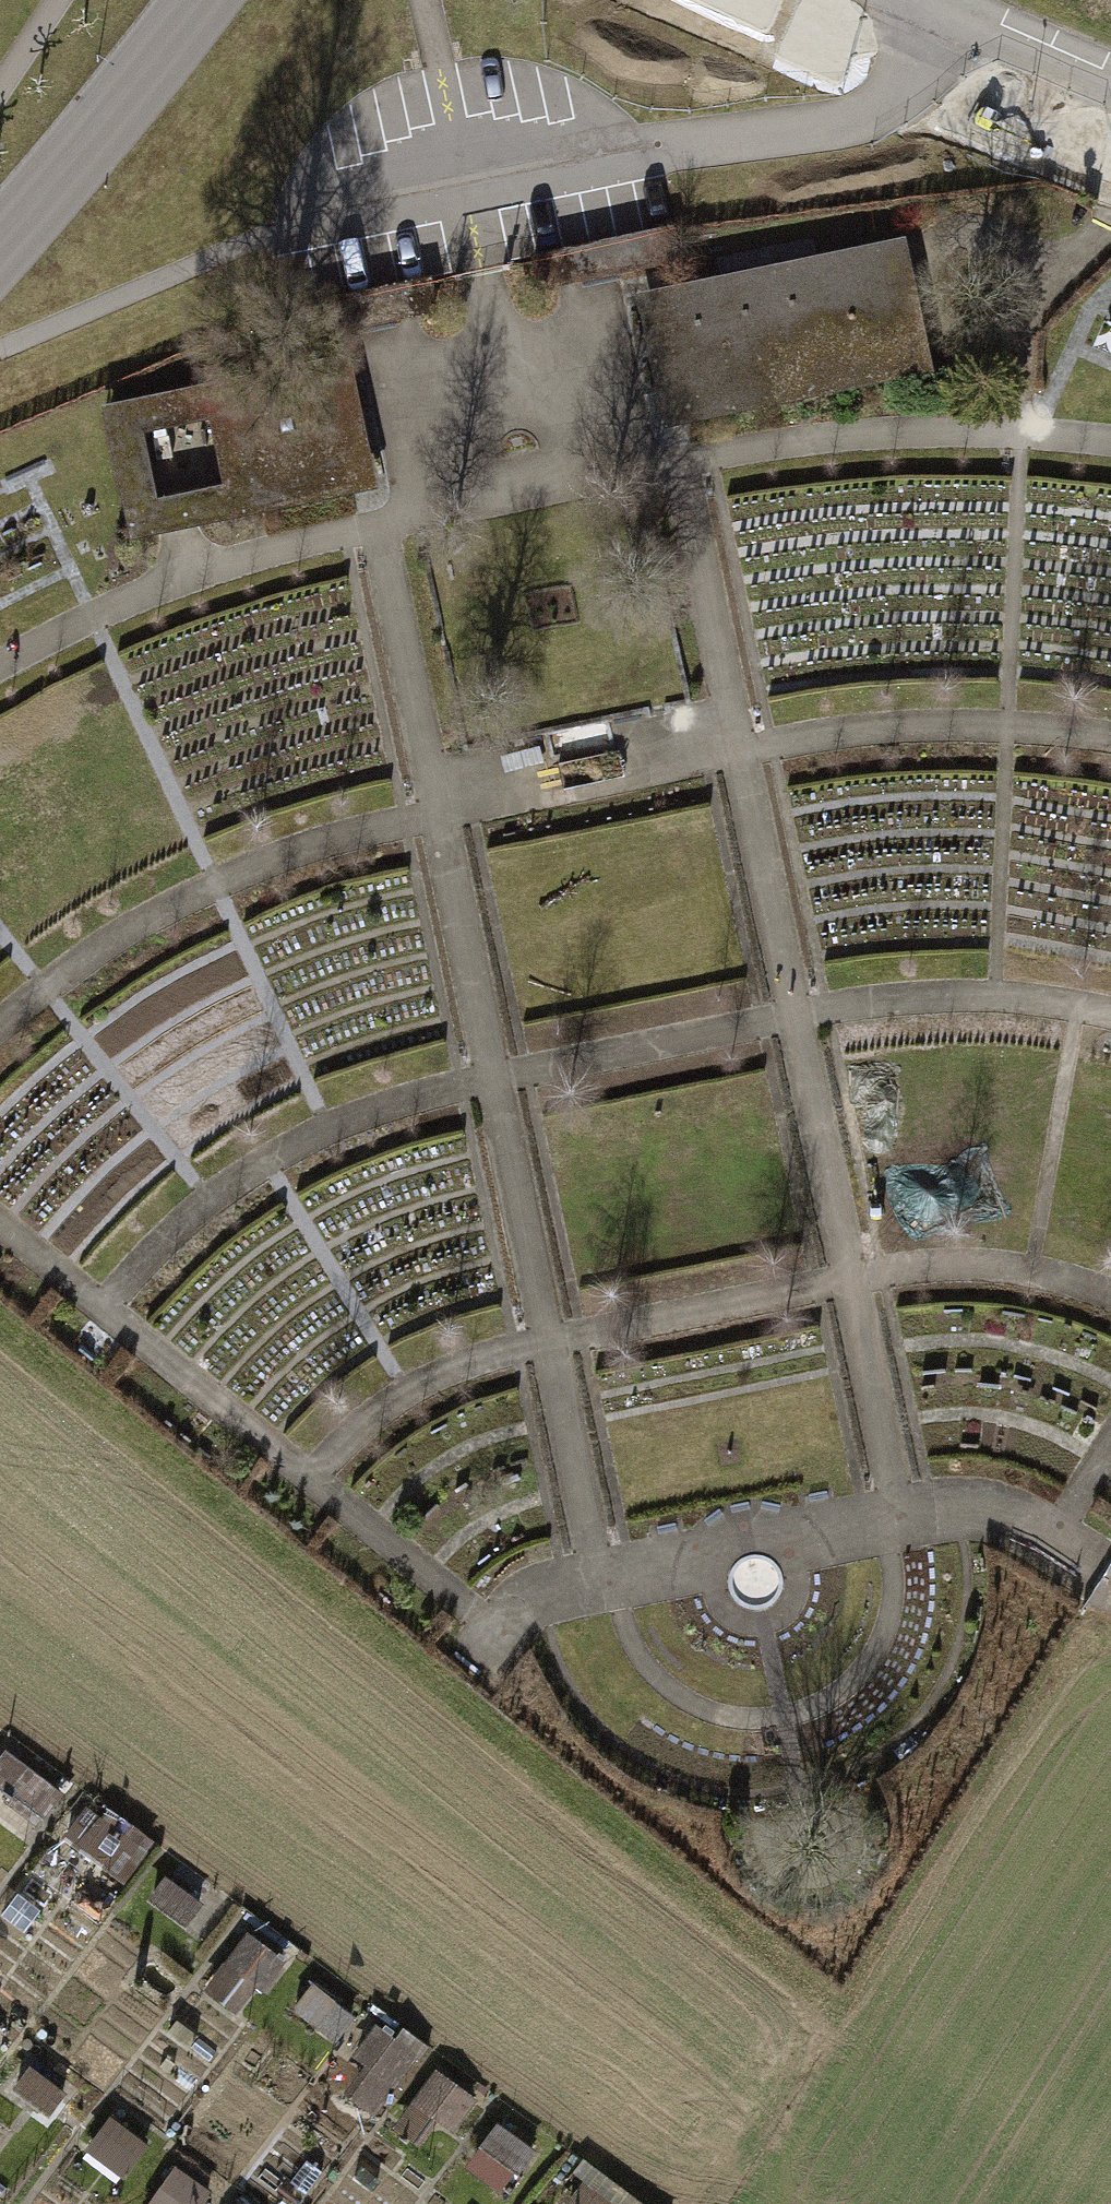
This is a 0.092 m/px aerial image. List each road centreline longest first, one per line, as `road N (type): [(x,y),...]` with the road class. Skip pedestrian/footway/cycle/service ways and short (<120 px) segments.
road 1 (track): [(1110,740),(1008,727),(898,727),(743,748),(336,839),(214,885),(126,931),(0,1028)]
road 2 (track): [(0,666),(93,617),(222,566),(678,462),(1021,434),(1110,443)]
road 3 (track): [(101,1308),(174,1229),(266,1161),(375,1110),(792,1016),(936,997),(1110,1014)]
road 4 (track): [(902,1523),(678,462)]
road 5 (track): [(374,527),(441,813),(599,1582)]
road 6 (track): [(710,1559),(559,1588),(499,1631),(0,1225)]
road 7 (track): [(311,1480),(406,1391),(548,1343),(933,1269),(1028,1274),(1110,1298)]
road 8 (track): [(615,1579),(634,1649),(660,1682),(696,1709),(737,1722),(784,1719),(858,1679),(881,1644),(894,1579),(883,1528)]
road 9 (track): [(1110,1443),(1051,1540),(979,1512),(792,1546)]
road 10 (tertiary): [(0,240),(193,0)]
road 11 (track): [(710,1605),(710,1559),(732,1537),(763,1532),(792,1546),(805,1591),(790,1619),(762,1632),(719,1617)]
road 12 (unclassified): [(918,0),(1110,83)]
road 13 (track): [(764,1631),(806,1820)]

